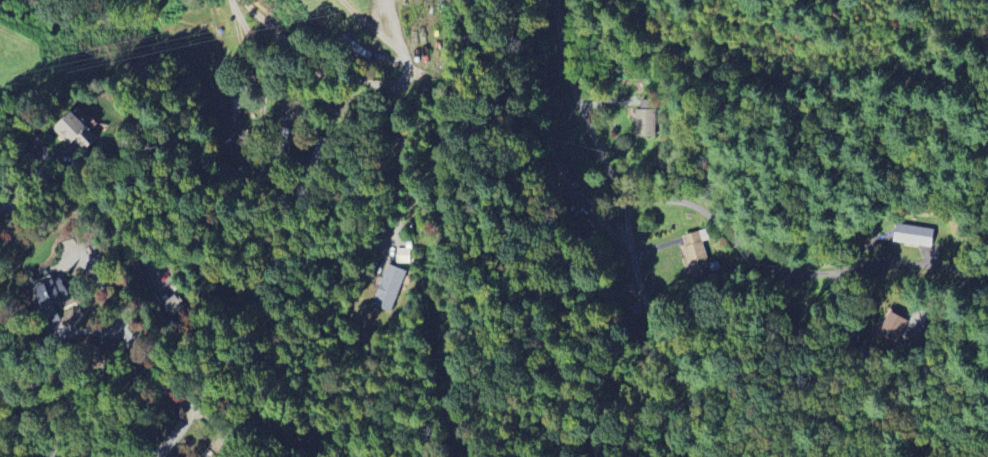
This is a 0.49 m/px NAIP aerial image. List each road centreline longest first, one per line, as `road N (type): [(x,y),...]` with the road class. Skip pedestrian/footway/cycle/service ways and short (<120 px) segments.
road 1 (residential): [(554,0),(576,97),(620,194),(699,207),(741,247),(791,274),(898,263),(987,274)]
road 2 (residential): [(0,120),(38,143),(62,183),(105,215),(153,277)]

